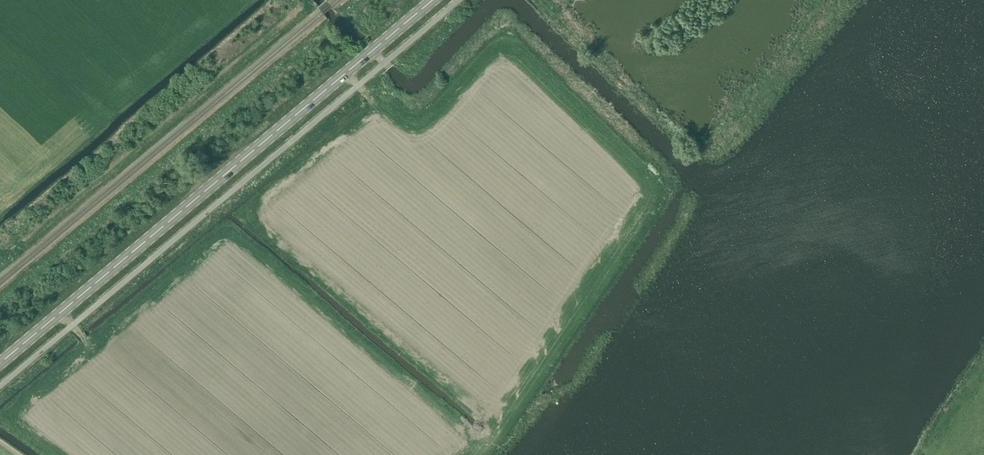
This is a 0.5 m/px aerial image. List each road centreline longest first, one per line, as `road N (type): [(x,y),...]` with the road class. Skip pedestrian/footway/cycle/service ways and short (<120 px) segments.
road 1 (tertiary): [(0,364),(432,0)]

